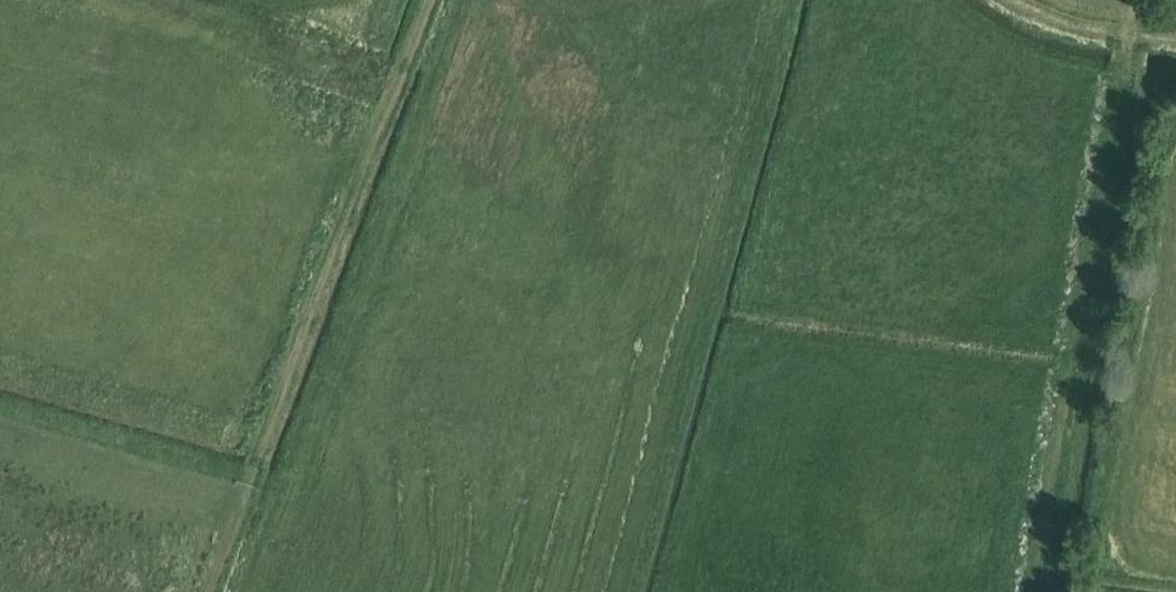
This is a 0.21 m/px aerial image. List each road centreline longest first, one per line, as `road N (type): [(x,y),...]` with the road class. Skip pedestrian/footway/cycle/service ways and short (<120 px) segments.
road 1 (track): [(207,591),(427,0)]
road 2 (track): [(1038,591),(1138,0)]
road 3 (track): [(1005,0),(1072,32),(1132,42)]

